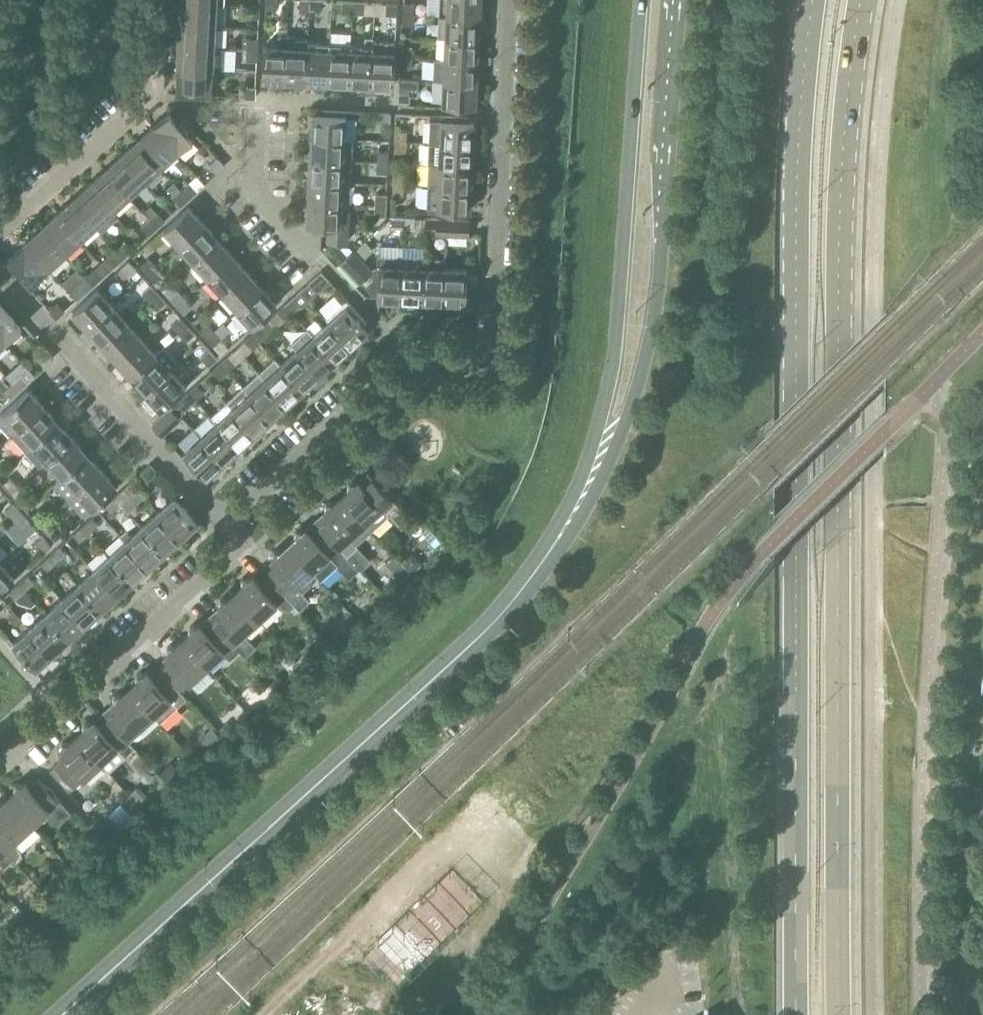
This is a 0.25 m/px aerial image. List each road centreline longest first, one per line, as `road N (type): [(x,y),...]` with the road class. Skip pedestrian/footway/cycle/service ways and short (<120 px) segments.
road 1 (primary): [(838,1014),(839,196),(861,0)]
road 2 (primary): [(813,0),(796,190),(782,1014)]
road 3 (secondary): [(63,1014),(512,602),(573,517),(596,470)]
road 4 (secondary): [(596,470),(632,397),(656,289),(680,0)]
road 5 (secondary): [(640,0),(616,329),(596,470)]
road 6 (residential): [(401,353),(455,366),(483,357),(500,0)]
road 7 (residential): [(0,765),(244,543),(226,522)]
road 8 (residential): [(226,522),(0,261)]
road 9 (residential): [(401,353),(251,189),(258,104)]
road 10 (residential): [(226,522),(401,353)]
road 11 (residential): [(0,243),(143,116)]

